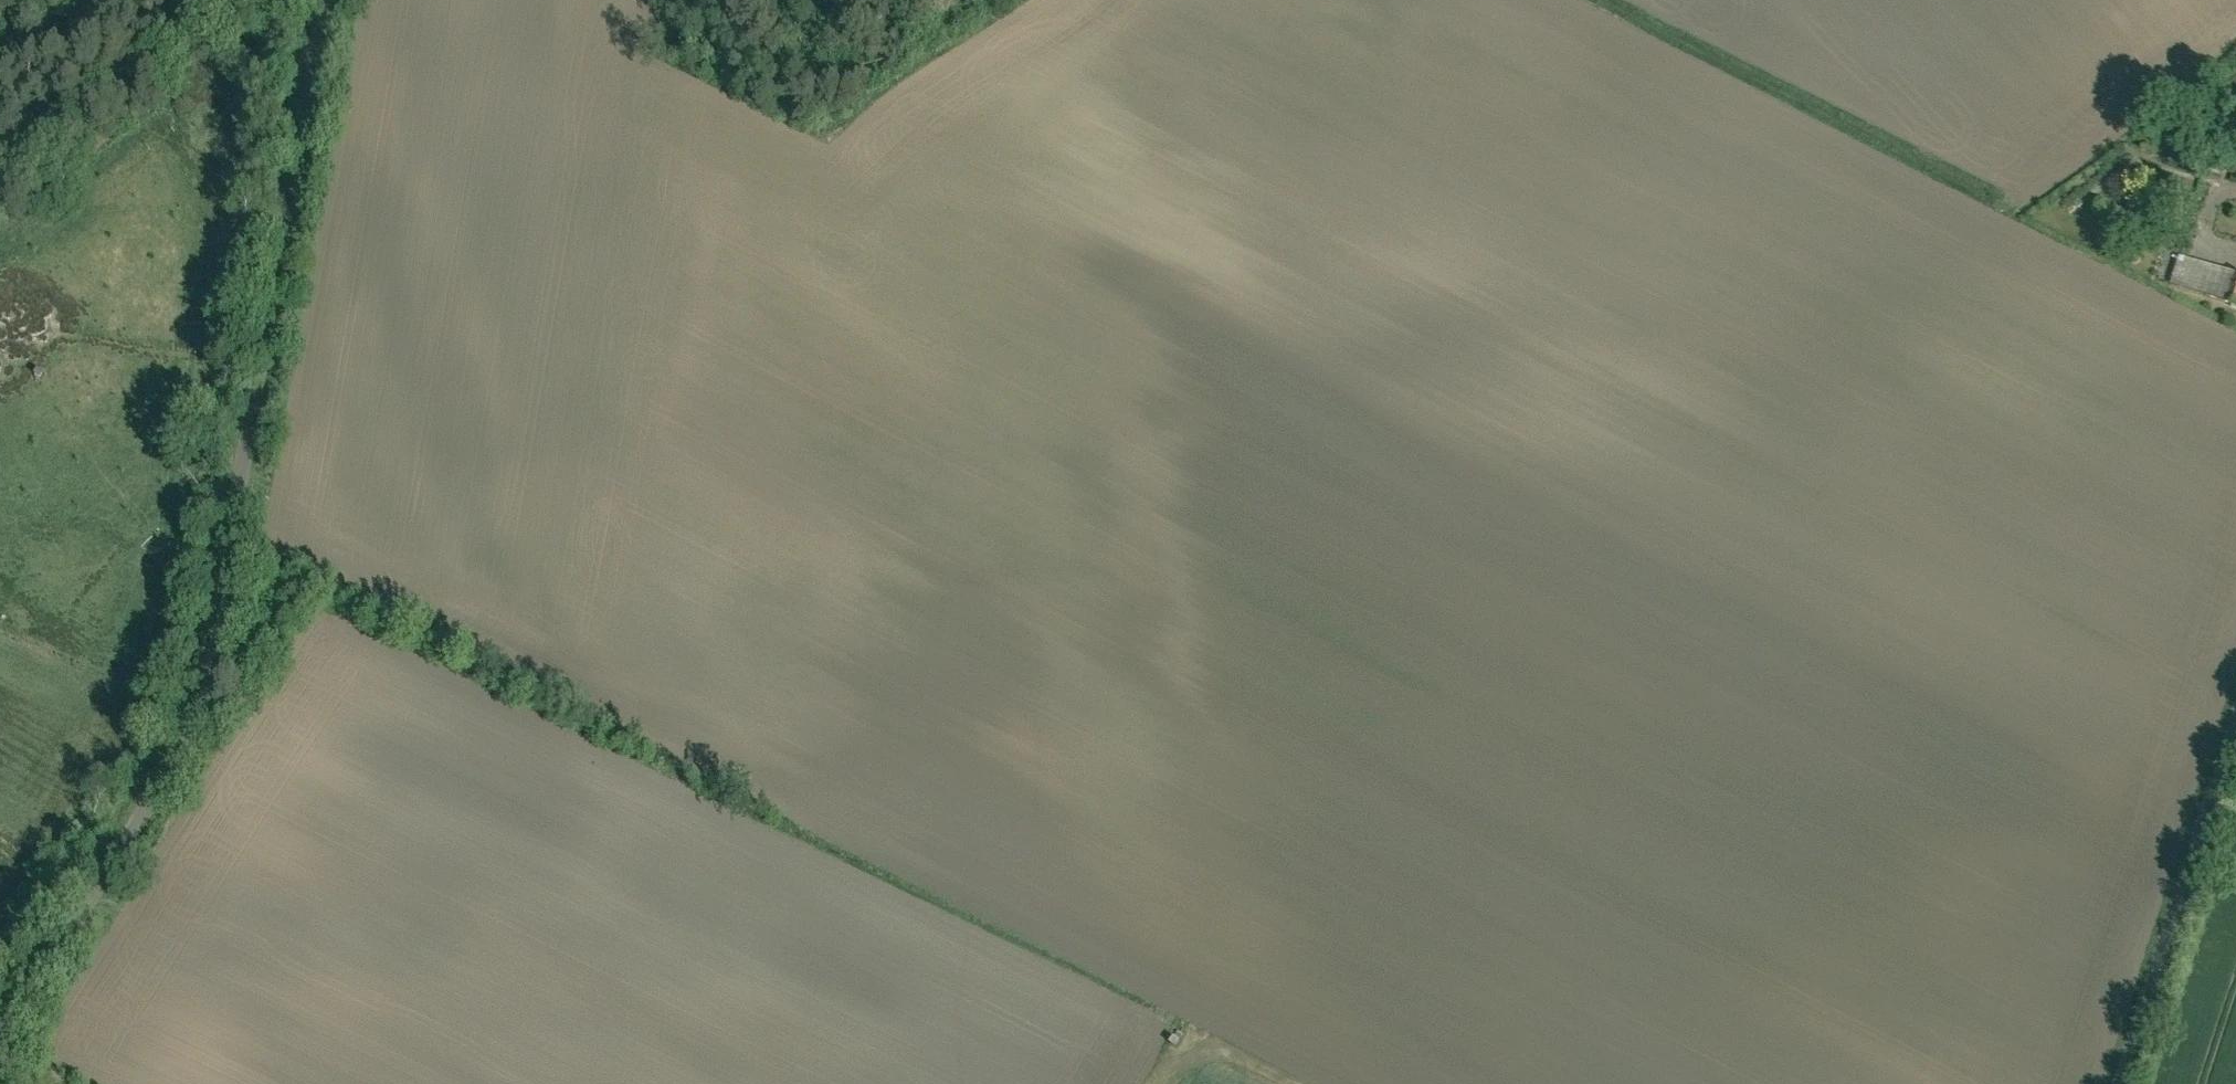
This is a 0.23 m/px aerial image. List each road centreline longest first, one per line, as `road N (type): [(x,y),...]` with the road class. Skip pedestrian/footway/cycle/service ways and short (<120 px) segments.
road 1 (residential): [(327,0),(203,683),(172,761),(0,1044)]
road 2 (residential): [(2235,717),(2121,1083)]

